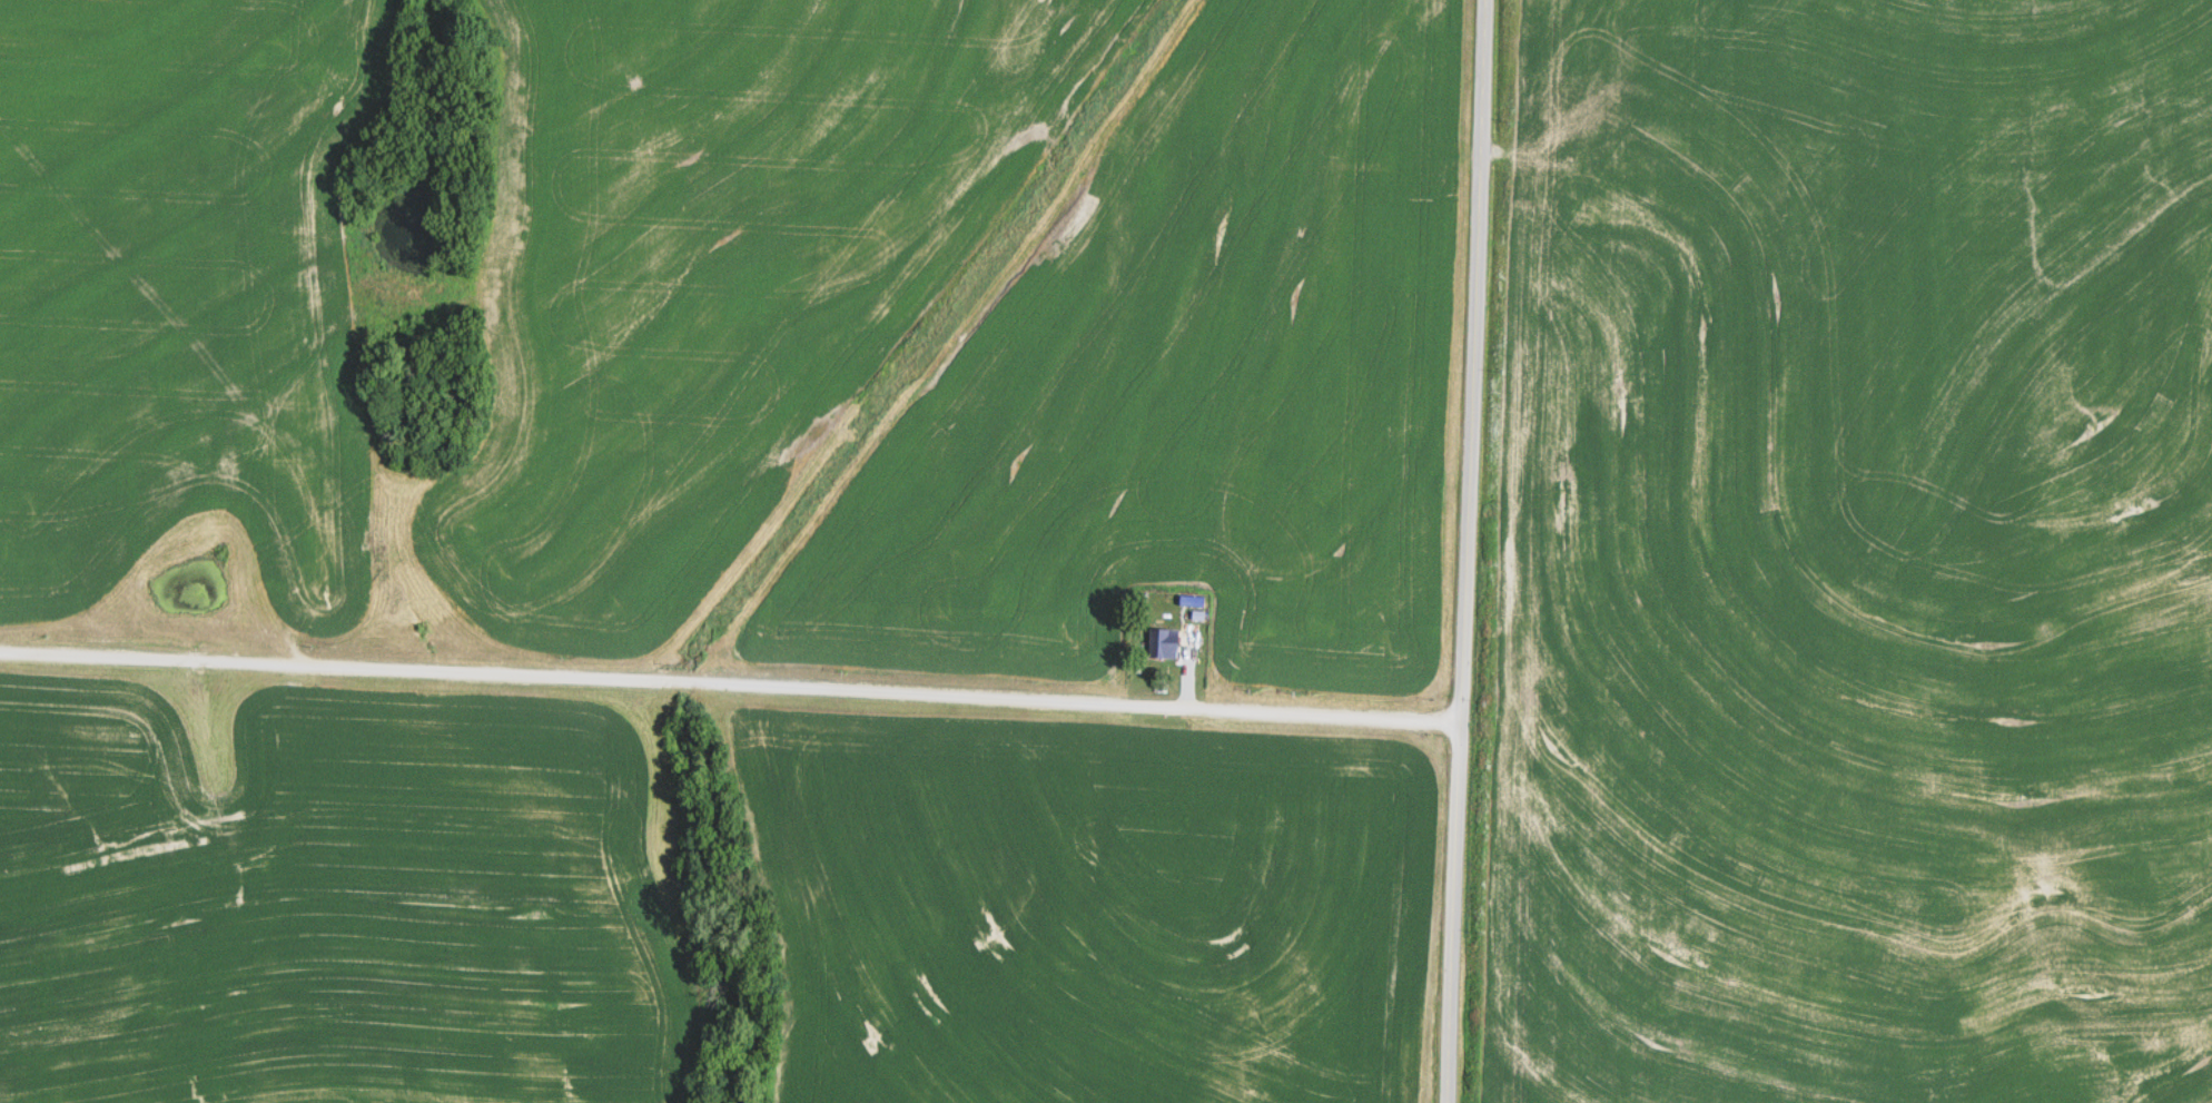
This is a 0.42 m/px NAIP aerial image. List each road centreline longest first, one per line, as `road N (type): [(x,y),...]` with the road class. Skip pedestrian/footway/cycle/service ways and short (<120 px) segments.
road 1 (residential): [(1458,721),(801,682),(0,652)]
road 2 (tertiary): [(1485,0),(1445,1102)]

